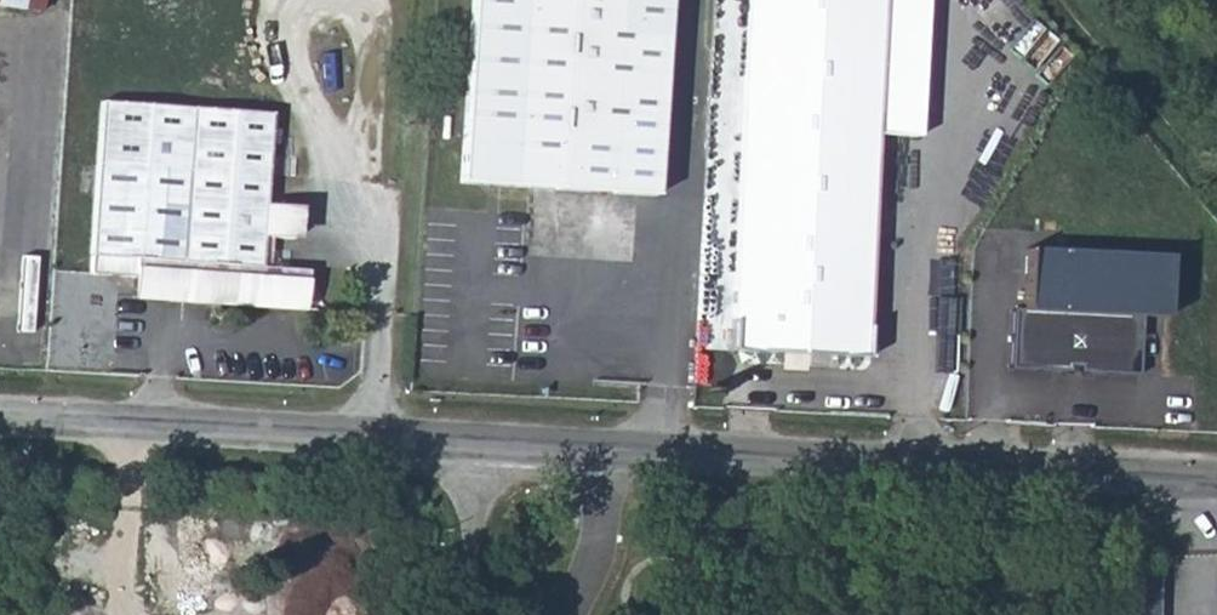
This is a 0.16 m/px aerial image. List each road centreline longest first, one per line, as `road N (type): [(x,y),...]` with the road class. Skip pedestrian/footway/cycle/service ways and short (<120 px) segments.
road 1 (unclassified): [(465,445),(1216,479)]
road 2 (unclassified): [(0,420),(465,445)]
road 3 (track): [(1065,0),(1216,201)]
road 4 (unclassified): [(465,445),(454,614)]

